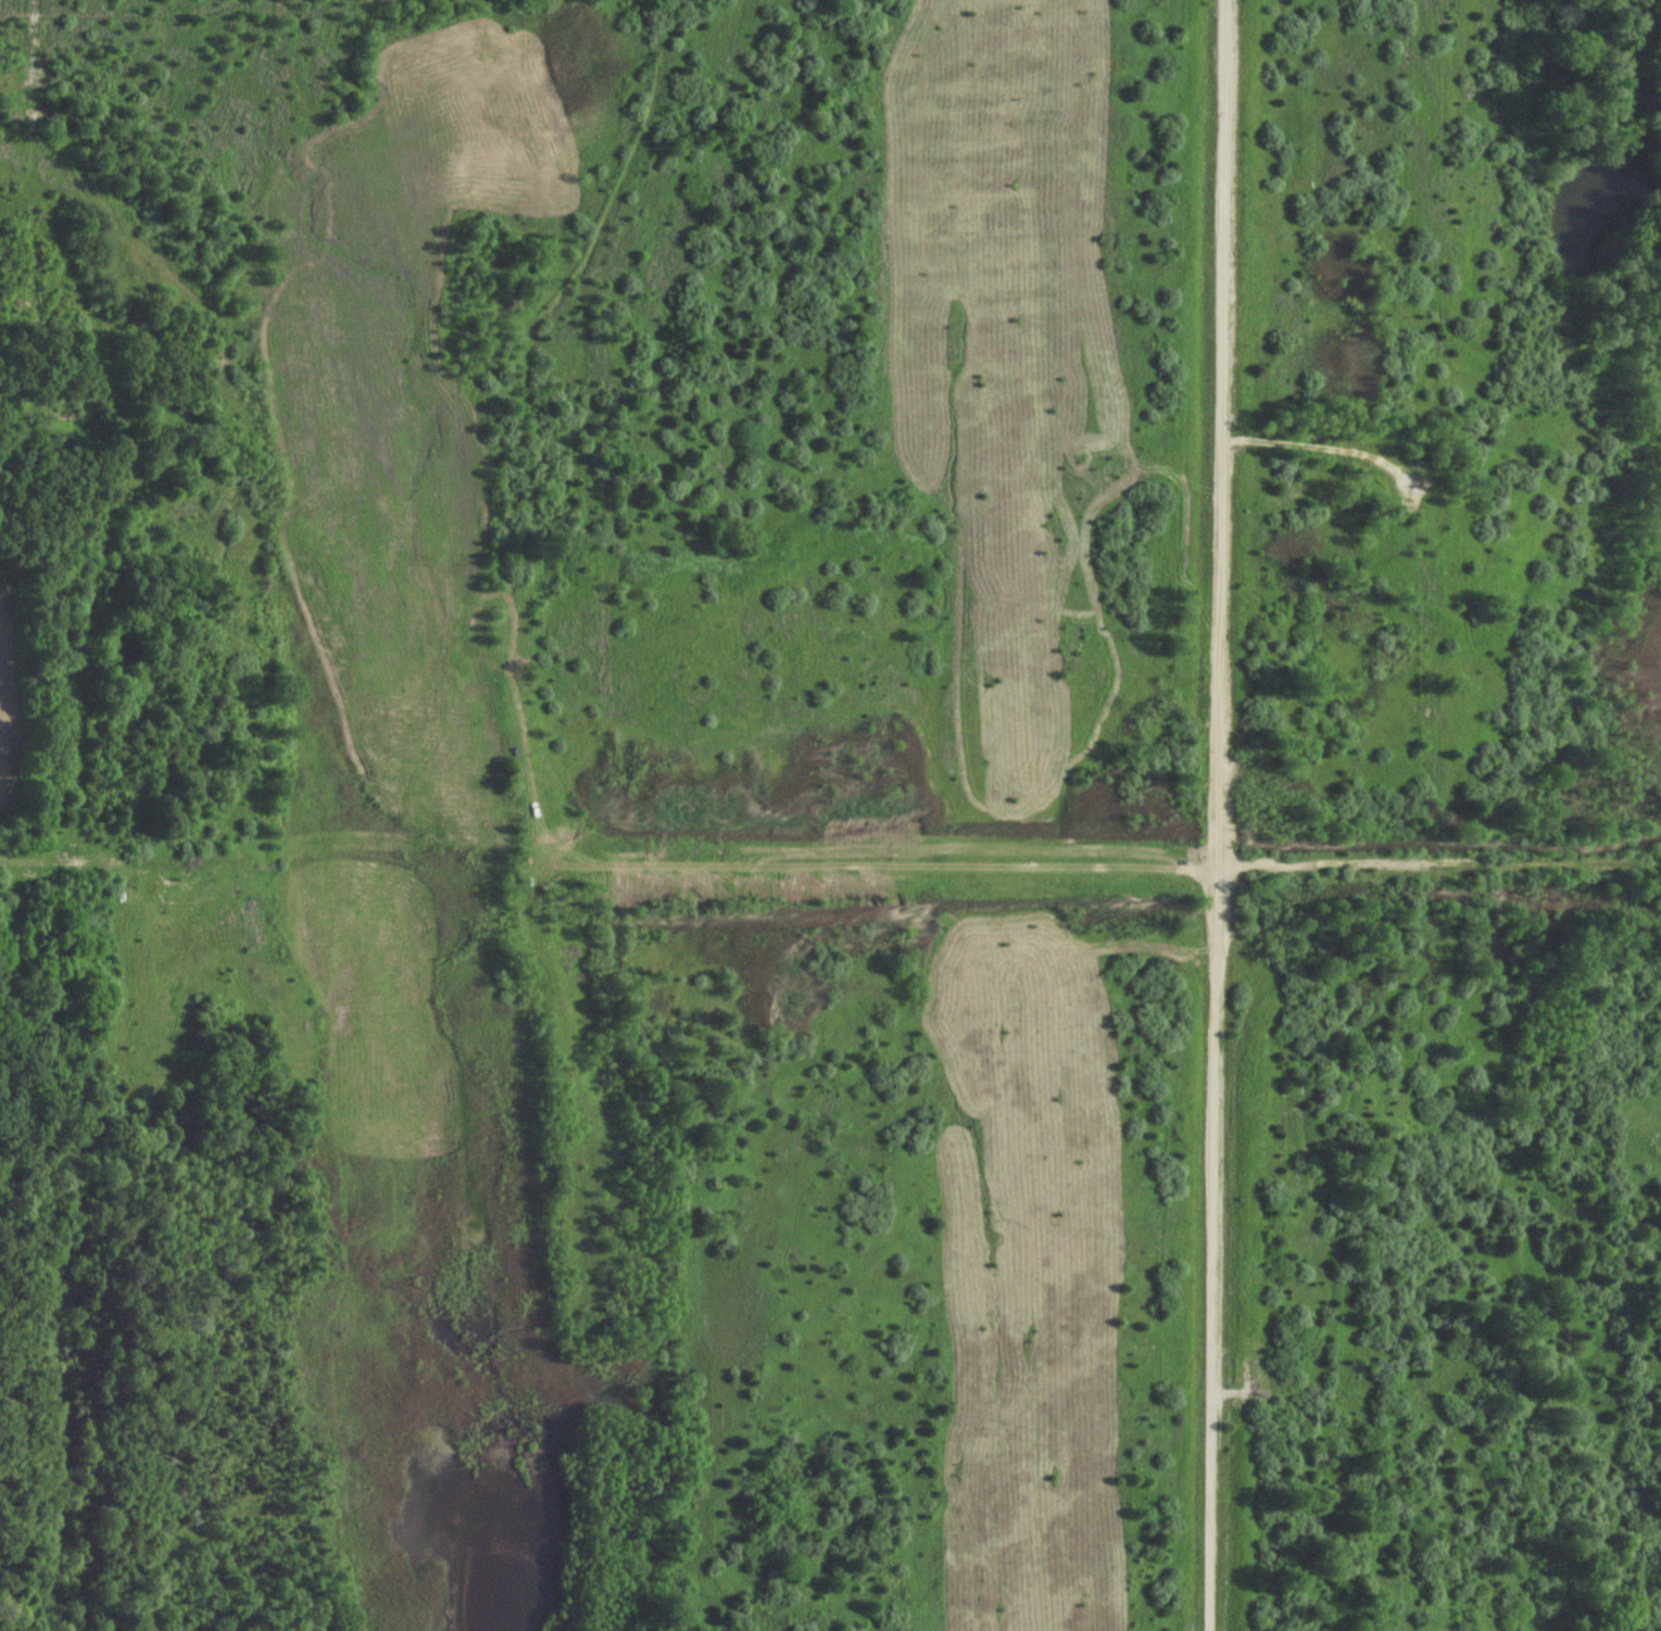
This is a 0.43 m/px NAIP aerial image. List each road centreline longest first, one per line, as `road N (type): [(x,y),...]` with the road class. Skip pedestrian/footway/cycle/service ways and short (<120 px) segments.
road 1 (residential): [(1205,1630),(1208,874),(1229,0)]
road 2 (residential): [(1660,874),(1208,874)]

